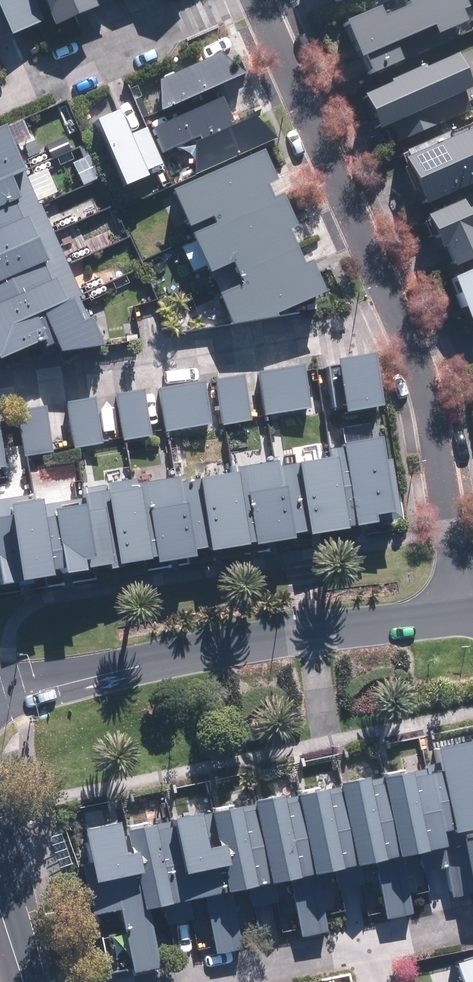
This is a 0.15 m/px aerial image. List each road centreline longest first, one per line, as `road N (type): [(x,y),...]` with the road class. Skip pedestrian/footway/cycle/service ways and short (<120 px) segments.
road 1 (residential): [(472,616),(311,633),(0,701)]
road 2 (residential): [(401,323),(0,392)]
road 3 (residential): [(401,323),(260,0)]
road 4 (residential): [(0,102),(226,0)]
road 5 (residential): [(472,590),(448,533),(426,380),(414,353)]
road 6 (residential): [(369,950),(216,981)]

